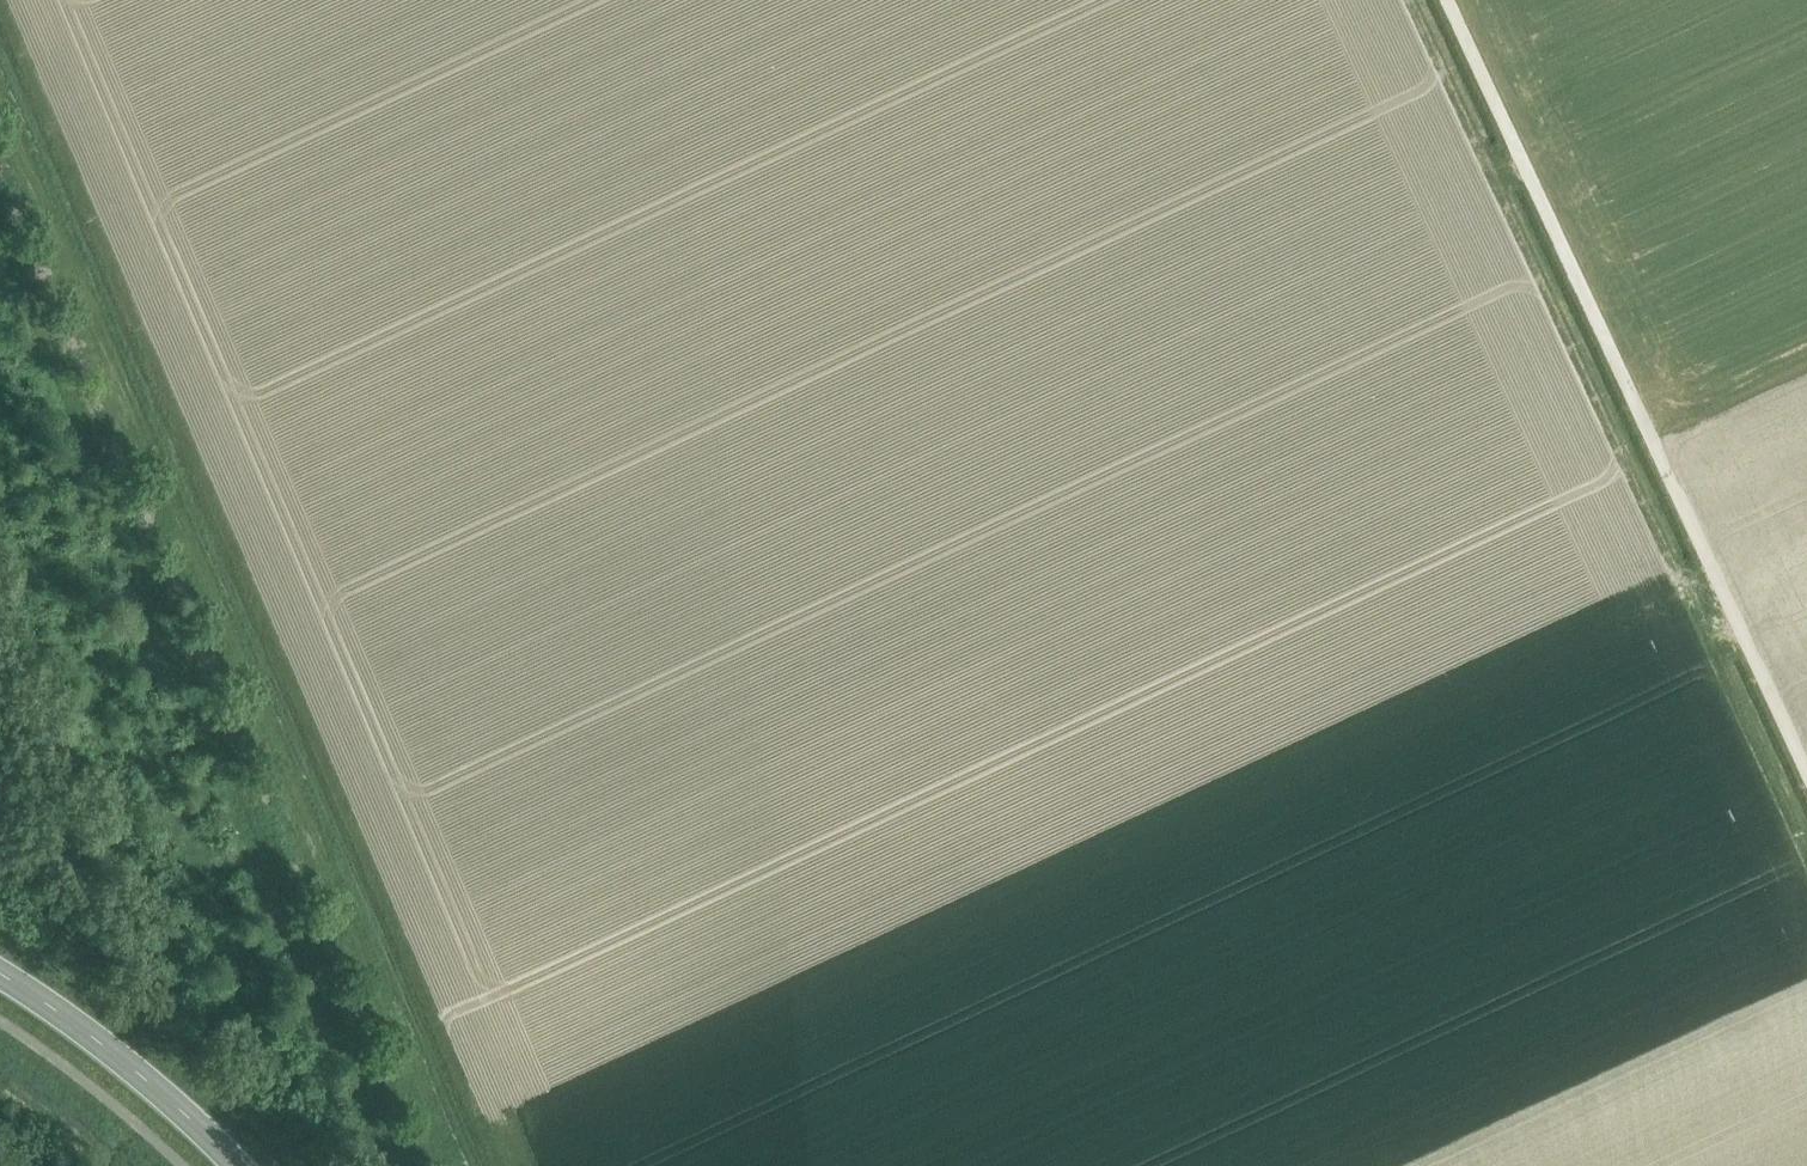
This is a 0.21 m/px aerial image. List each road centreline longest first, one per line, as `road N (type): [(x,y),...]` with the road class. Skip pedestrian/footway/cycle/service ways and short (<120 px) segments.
road 1 (tertiary): [(228,1165),(0,973)]

